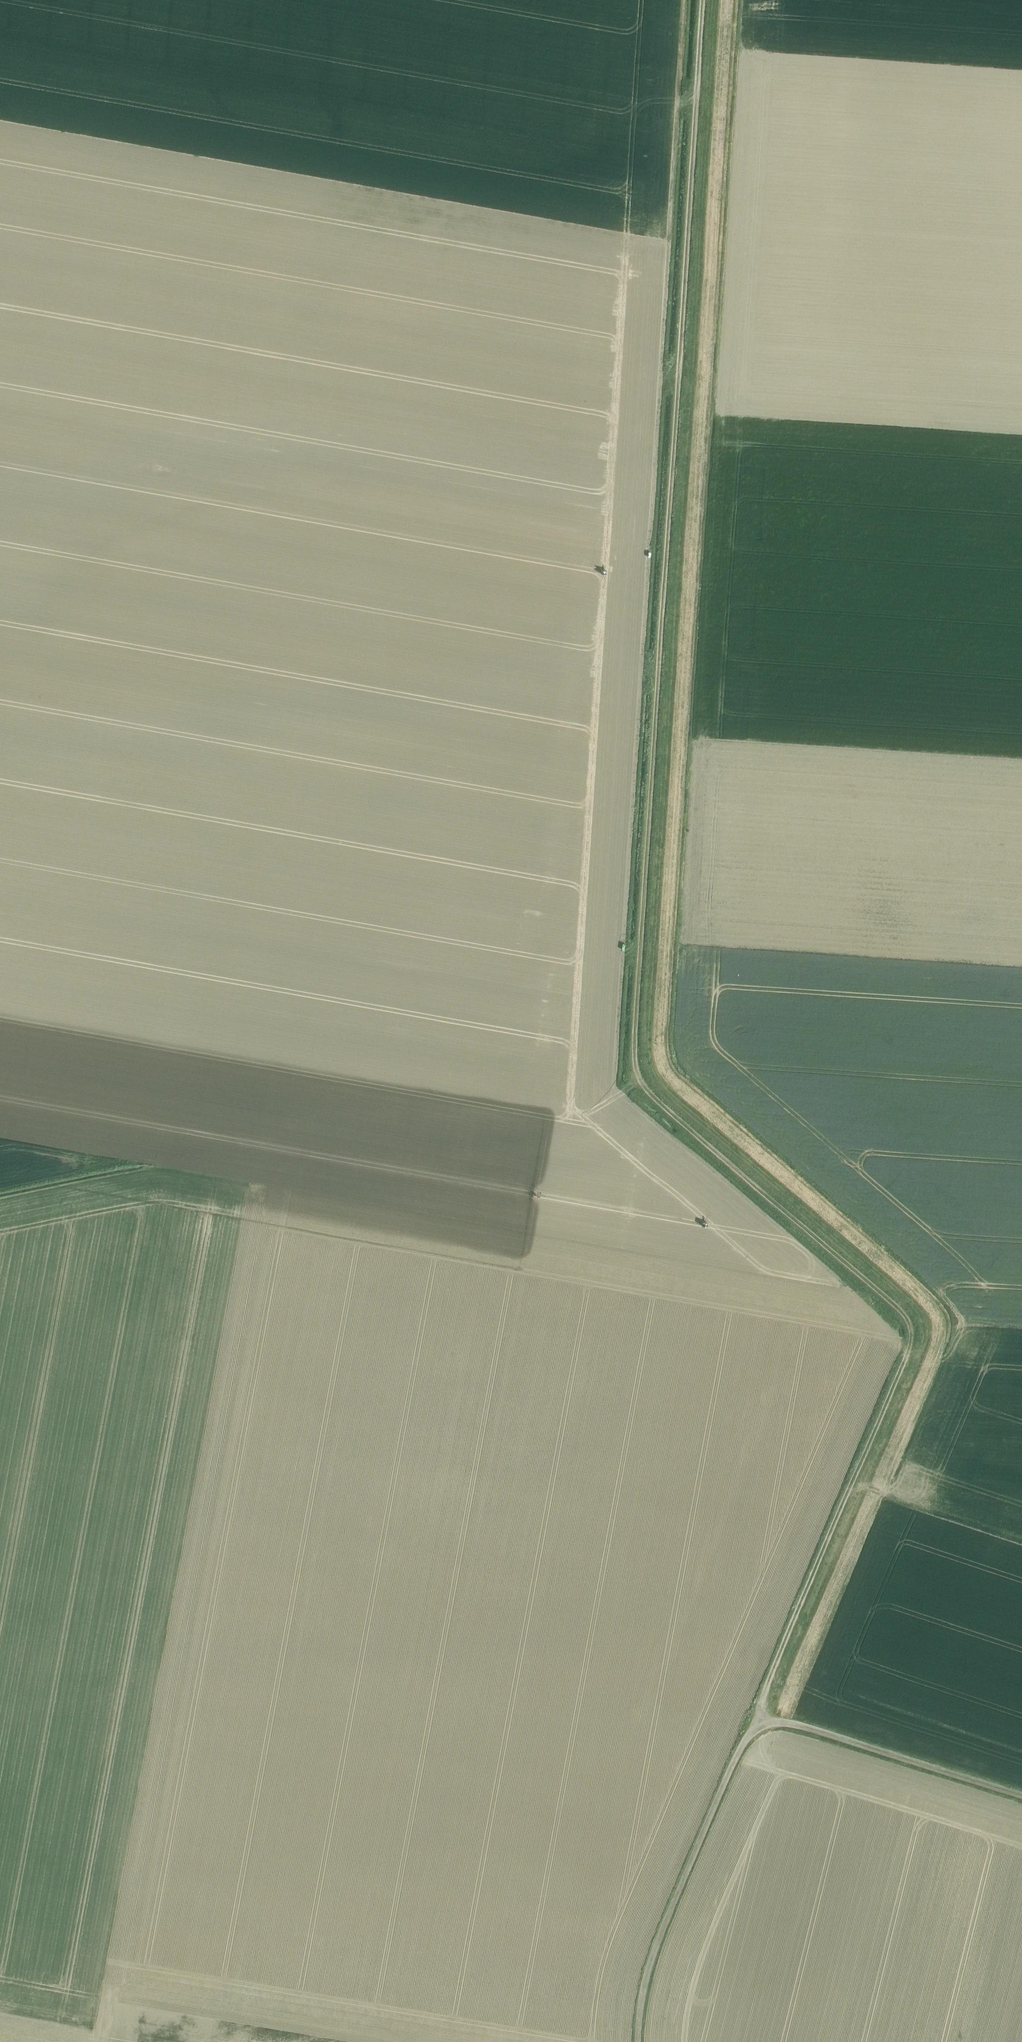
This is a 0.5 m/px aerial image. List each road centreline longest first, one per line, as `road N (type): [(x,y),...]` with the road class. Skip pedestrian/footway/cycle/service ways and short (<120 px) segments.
road 1 (track): [(761,1727),(761,1696),(912,1332),(901,1312),(648,1091),(634,1065),(703,0)]
road 2 (track): [(761,1727),(724,1782),(655,1951),(641,1988),(638,2041)]
road 3 (track): [(1021,1796),(818,1730),(761,1727)]

